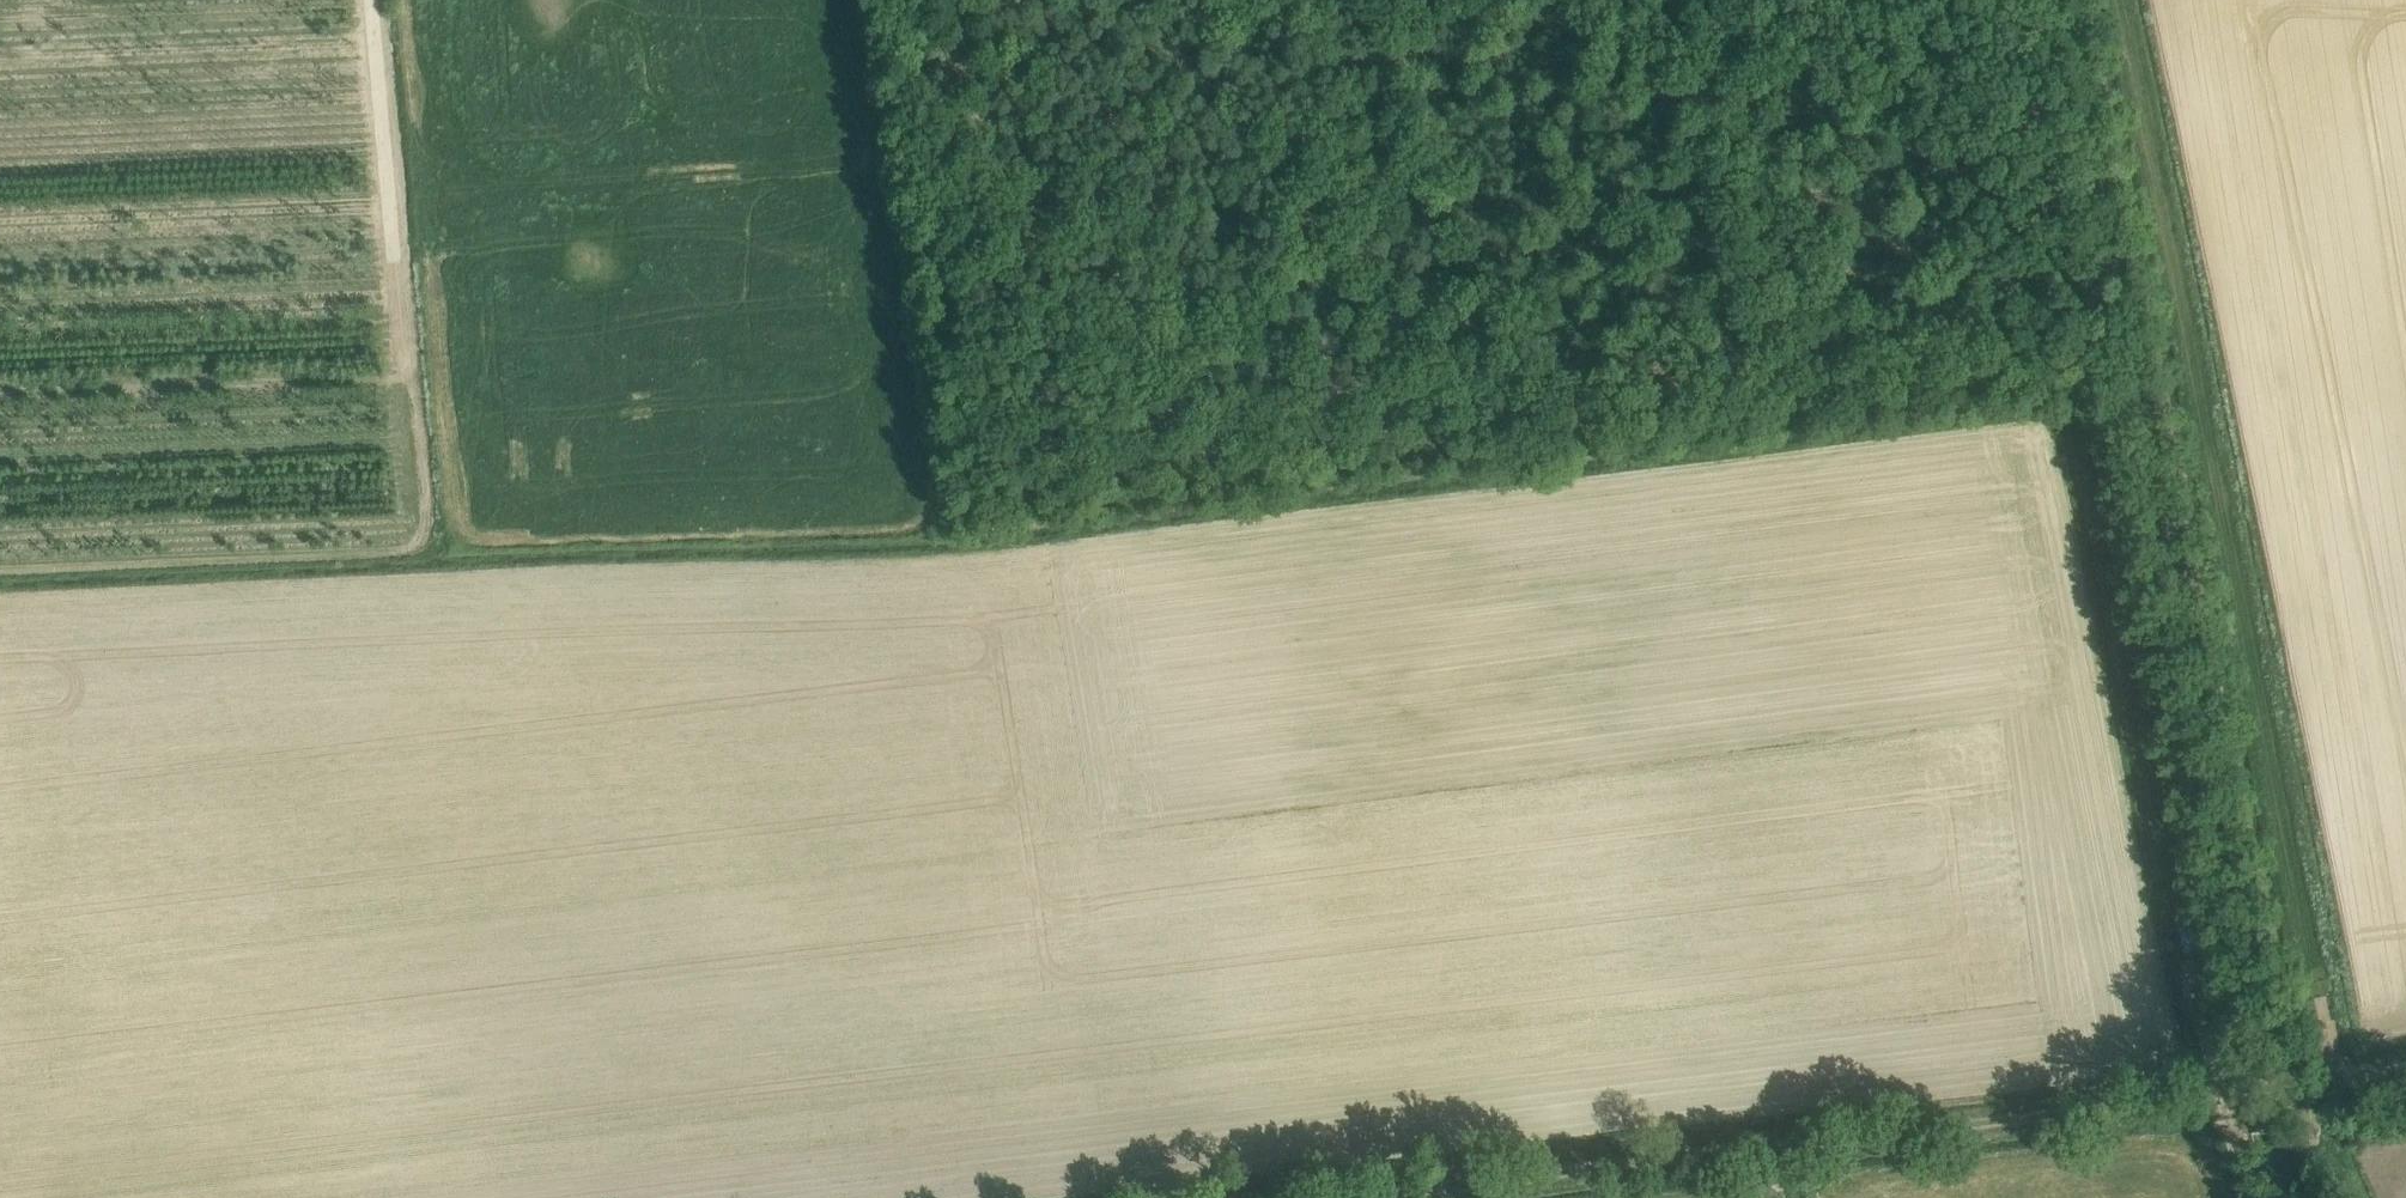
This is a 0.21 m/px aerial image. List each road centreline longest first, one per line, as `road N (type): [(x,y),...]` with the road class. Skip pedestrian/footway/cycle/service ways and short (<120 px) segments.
road 1 (track): [(2335,1076),(2094,0)]
road 2 (track): [(2405,1067),(1322,1197)]

